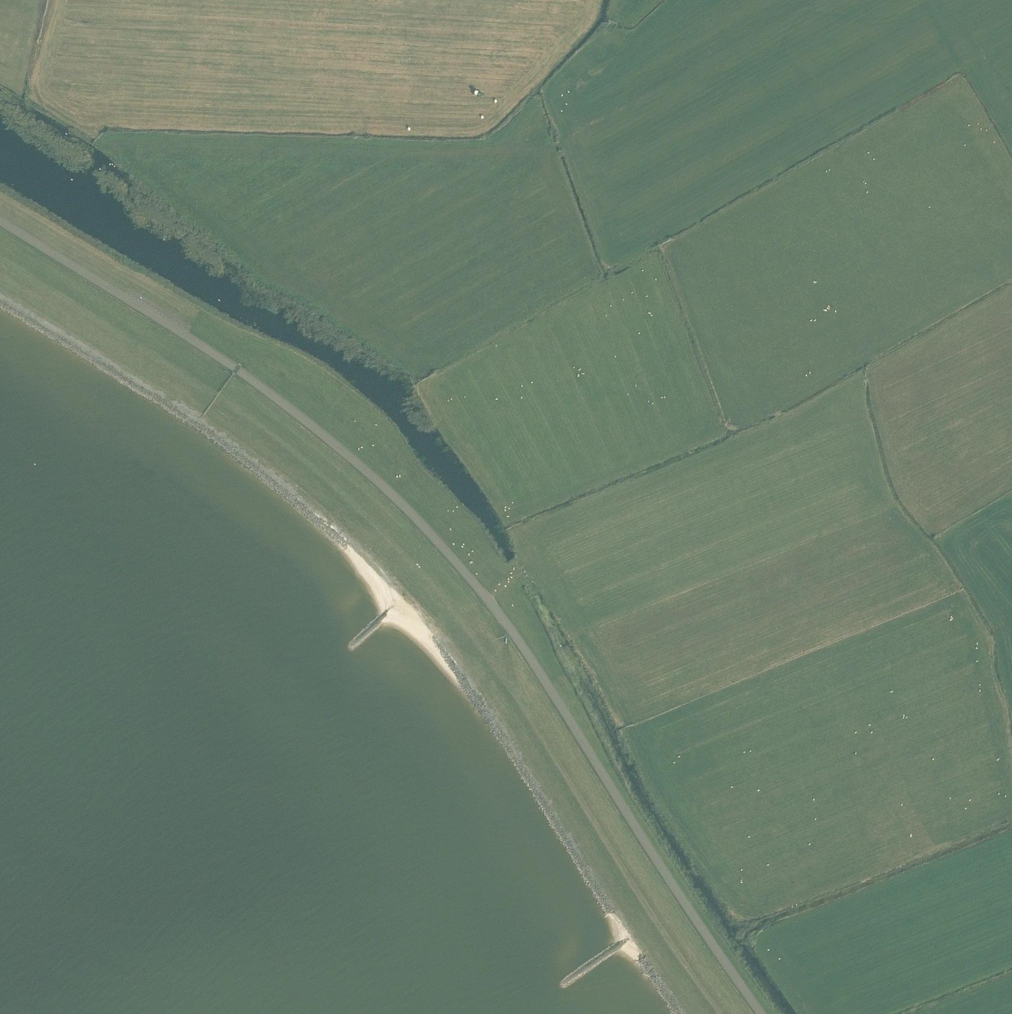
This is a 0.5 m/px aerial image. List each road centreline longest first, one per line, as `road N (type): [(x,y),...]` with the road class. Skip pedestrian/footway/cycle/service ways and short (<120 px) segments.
road 1 (tertiary): [(763,1013),(518,639),(418,520),(238,370),(0,220)]

